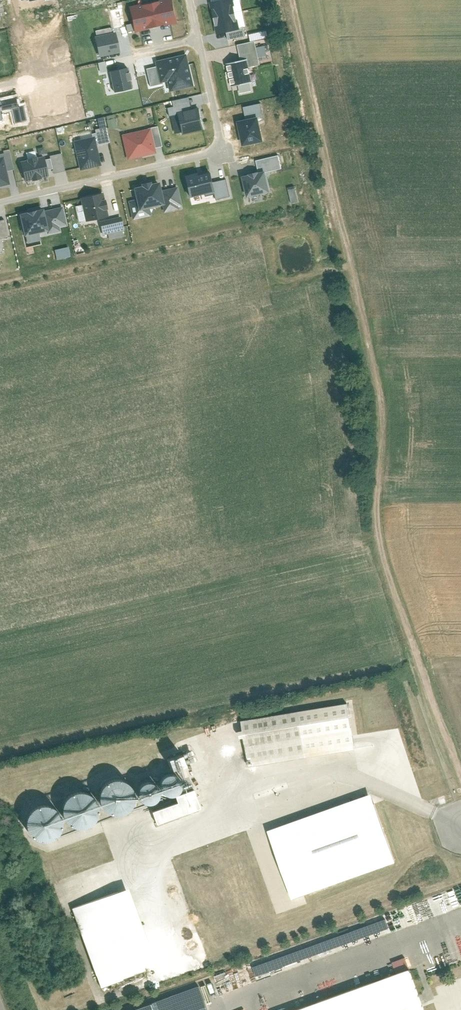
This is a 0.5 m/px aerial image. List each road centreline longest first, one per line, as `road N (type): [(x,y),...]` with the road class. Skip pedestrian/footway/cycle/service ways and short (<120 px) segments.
road 1 (track): [(293,0),(371,376),(377,424),(371,532),(460,795)]
road 2 (residential): [(0,202),(227,151),(201,39)]

